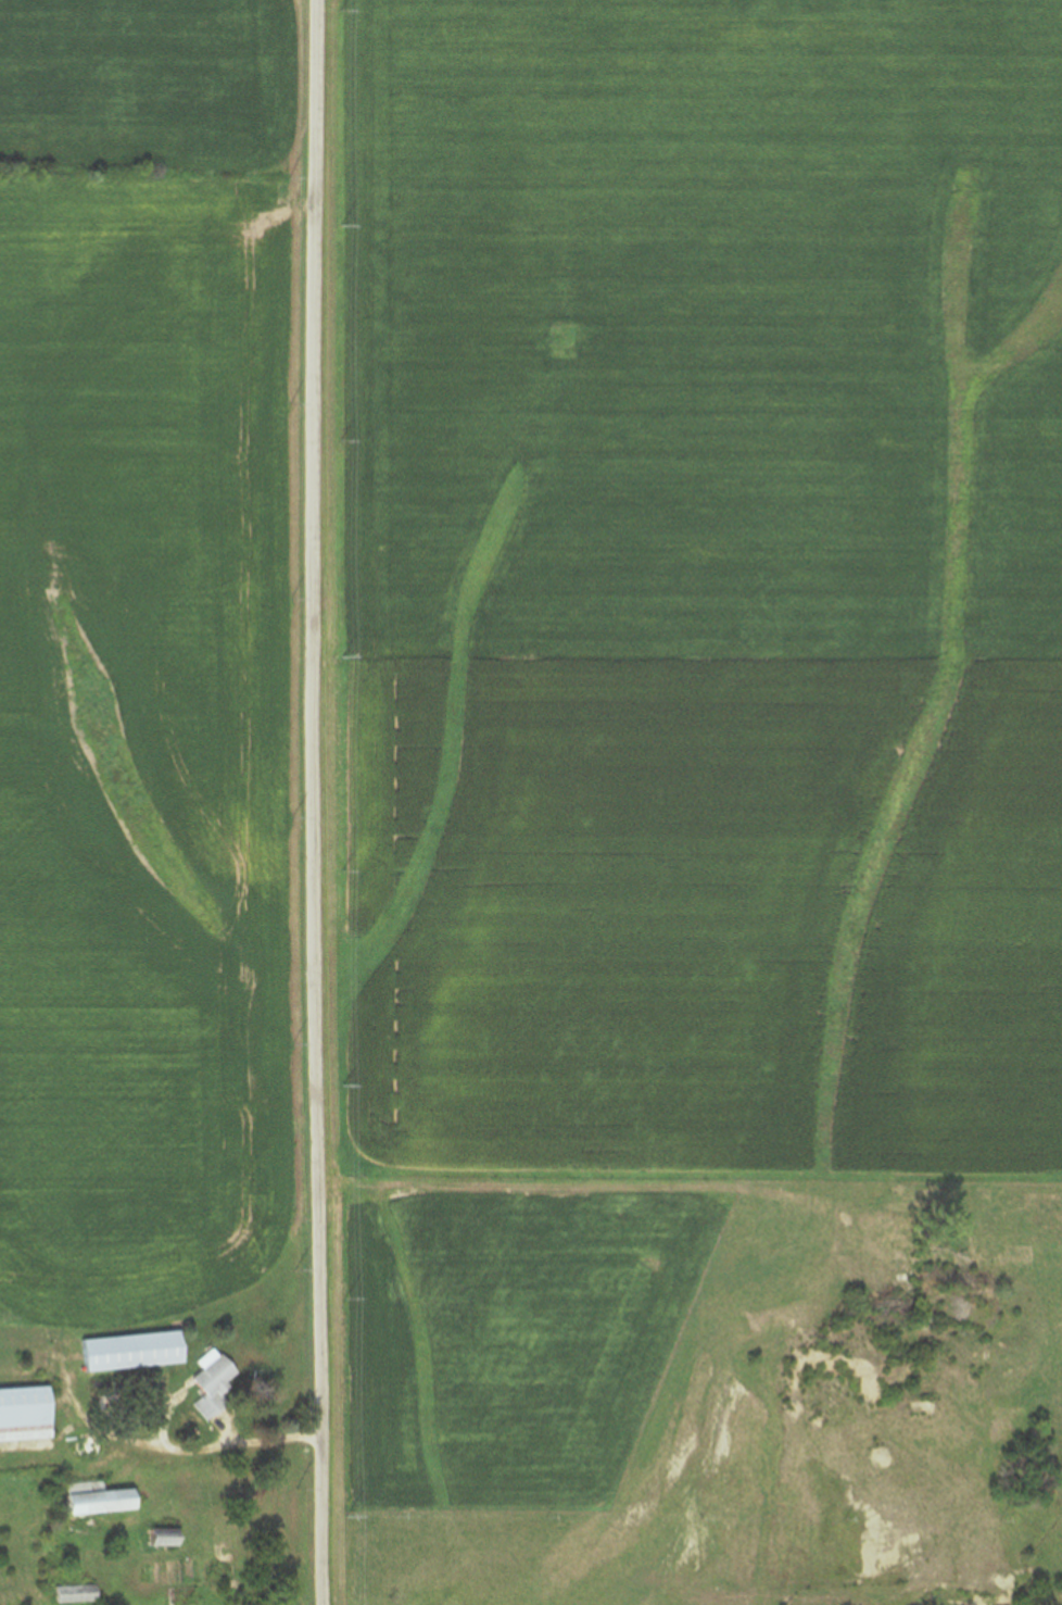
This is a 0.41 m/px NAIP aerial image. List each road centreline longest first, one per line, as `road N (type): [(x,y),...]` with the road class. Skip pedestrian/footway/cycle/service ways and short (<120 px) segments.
road 1 (residential): [(321,1604),(316,0)]
road 2 (track): [(814,1203),(687,1186),(318,1189)]

